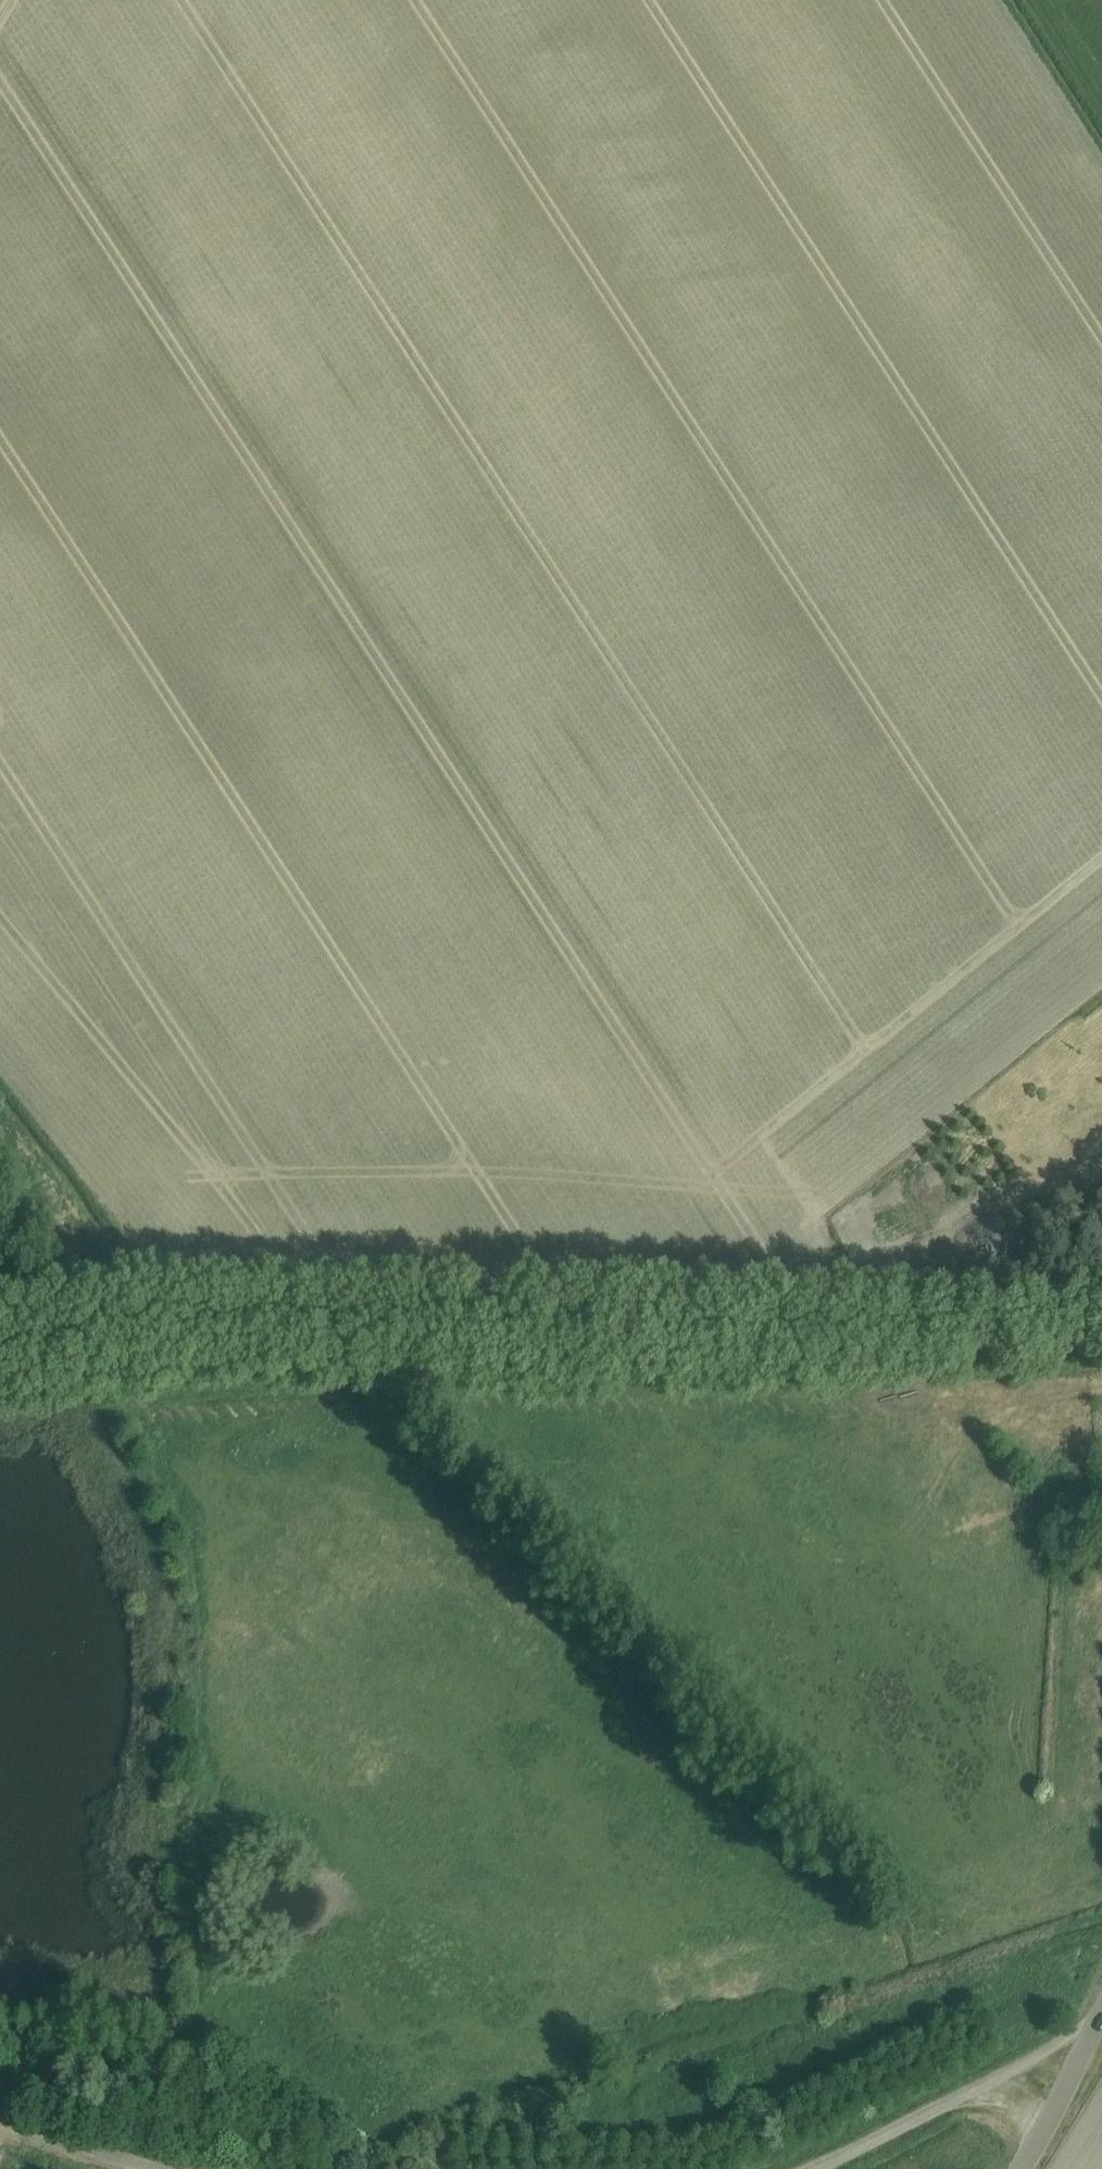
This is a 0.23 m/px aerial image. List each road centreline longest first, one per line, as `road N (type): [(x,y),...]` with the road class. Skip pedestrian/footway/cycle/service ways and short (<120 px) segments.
road 1 (tertiary): [(0,1352),(127,1335),(278,1331),(1101,1339)]
road 2 (unclassified): [(1092,2039),(1065,2039),(815,2168)]
road 3 (unclassified): [(159,2168),(0,2120)]
road 4 (unclassified): [(1021,2168),(1092,2039)]

